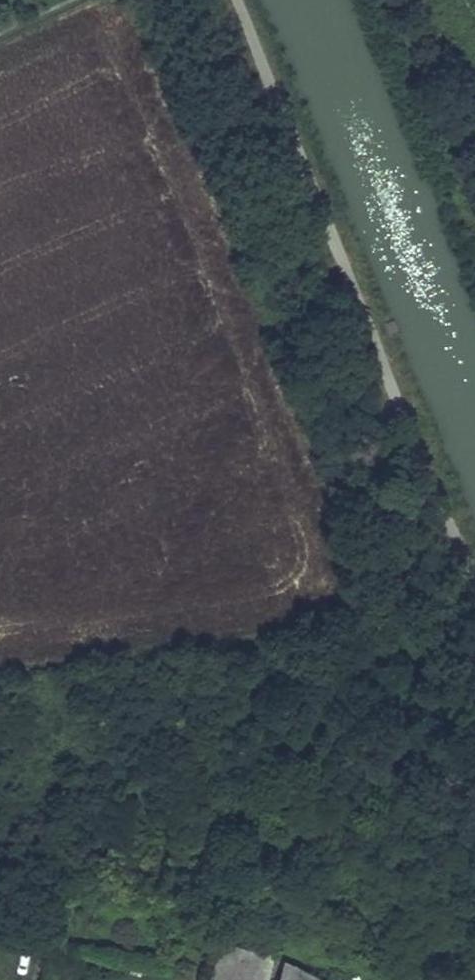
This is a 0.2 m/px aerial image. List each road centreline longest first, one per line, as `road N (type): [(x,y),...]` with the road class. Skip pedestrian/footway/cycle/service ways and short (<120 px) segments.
road 1 (track): [(474,203),(396,0)]

